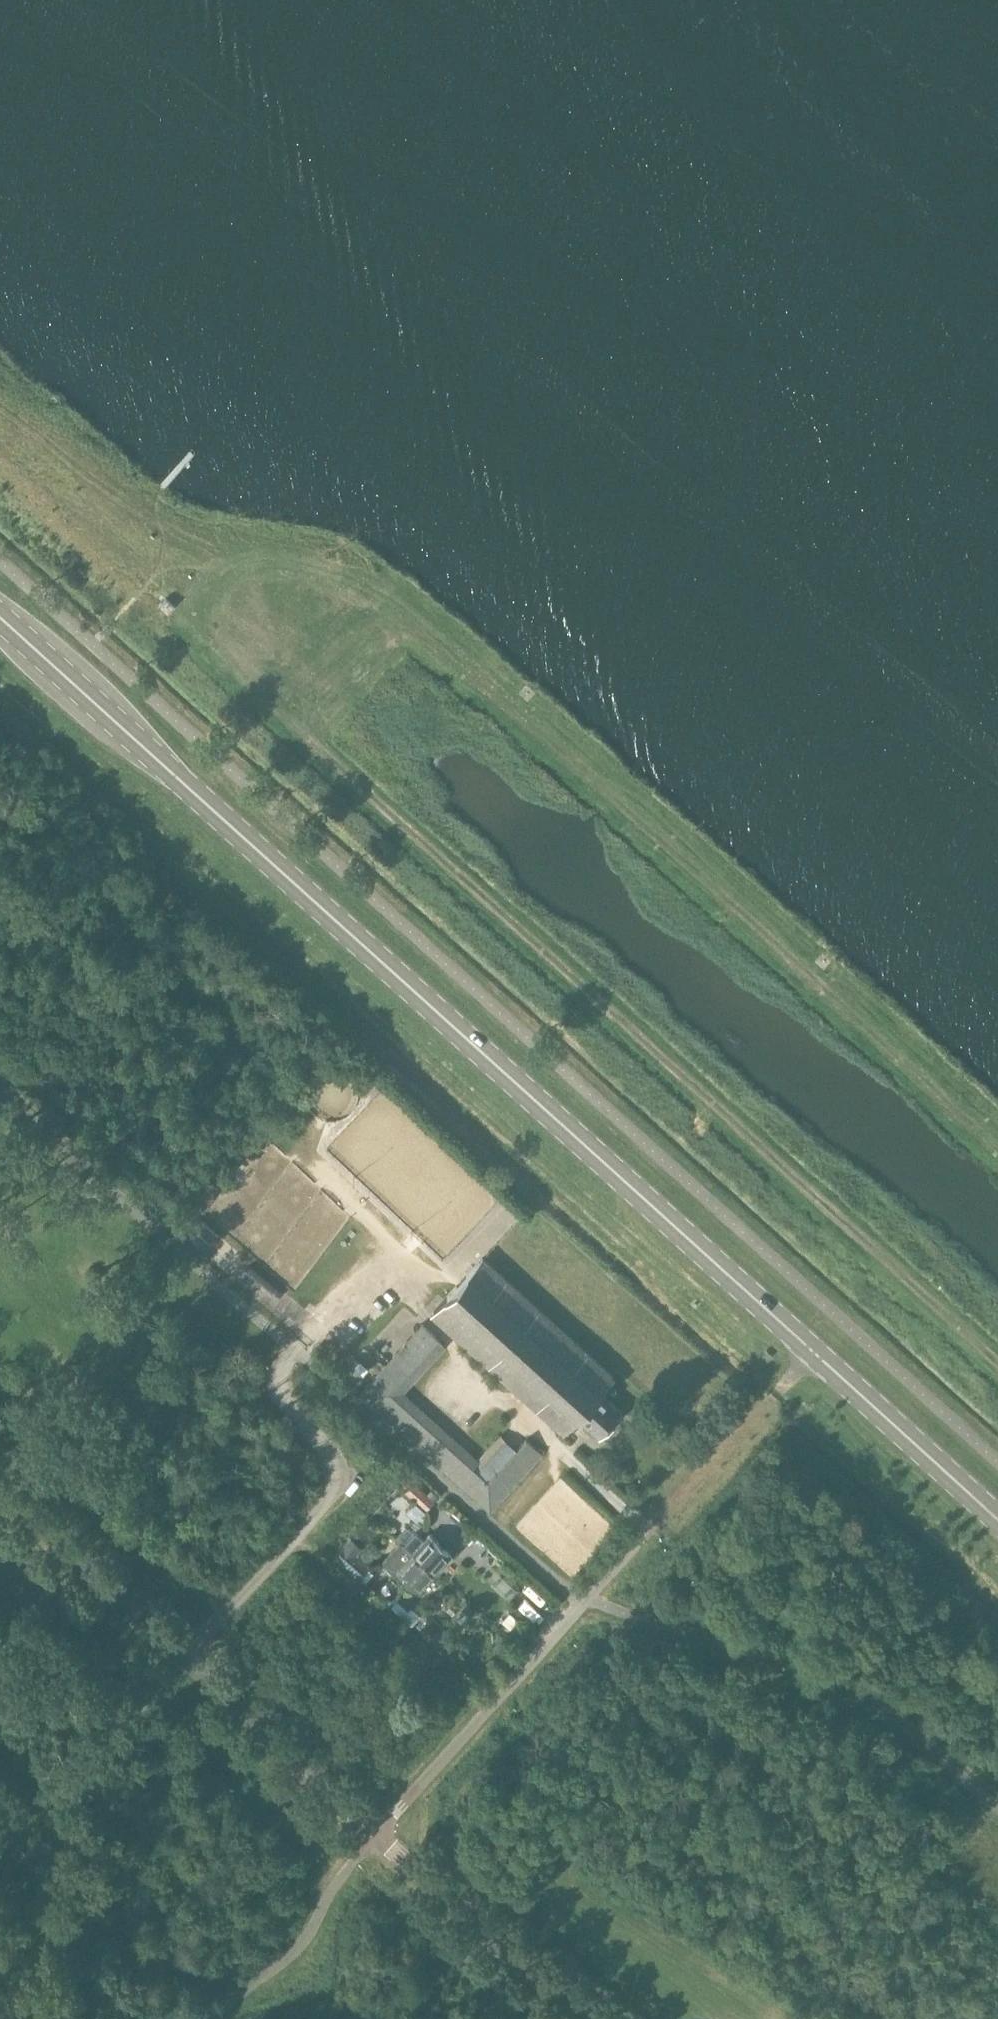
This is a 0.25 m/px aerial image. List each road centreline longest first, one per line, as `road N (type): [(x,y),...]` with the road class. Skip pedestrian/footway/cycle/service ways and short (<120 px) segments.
road 1 (track): [(997,1362),(331,760),(303,719),(305,679),(317,659),(359,619),(384,612),(424,627),(997,1145)]
road 2 (primary): [(997,1520),(0,617)]
road 3 (tertiary): [(594,2018),(376,1833),(0,1485)]

